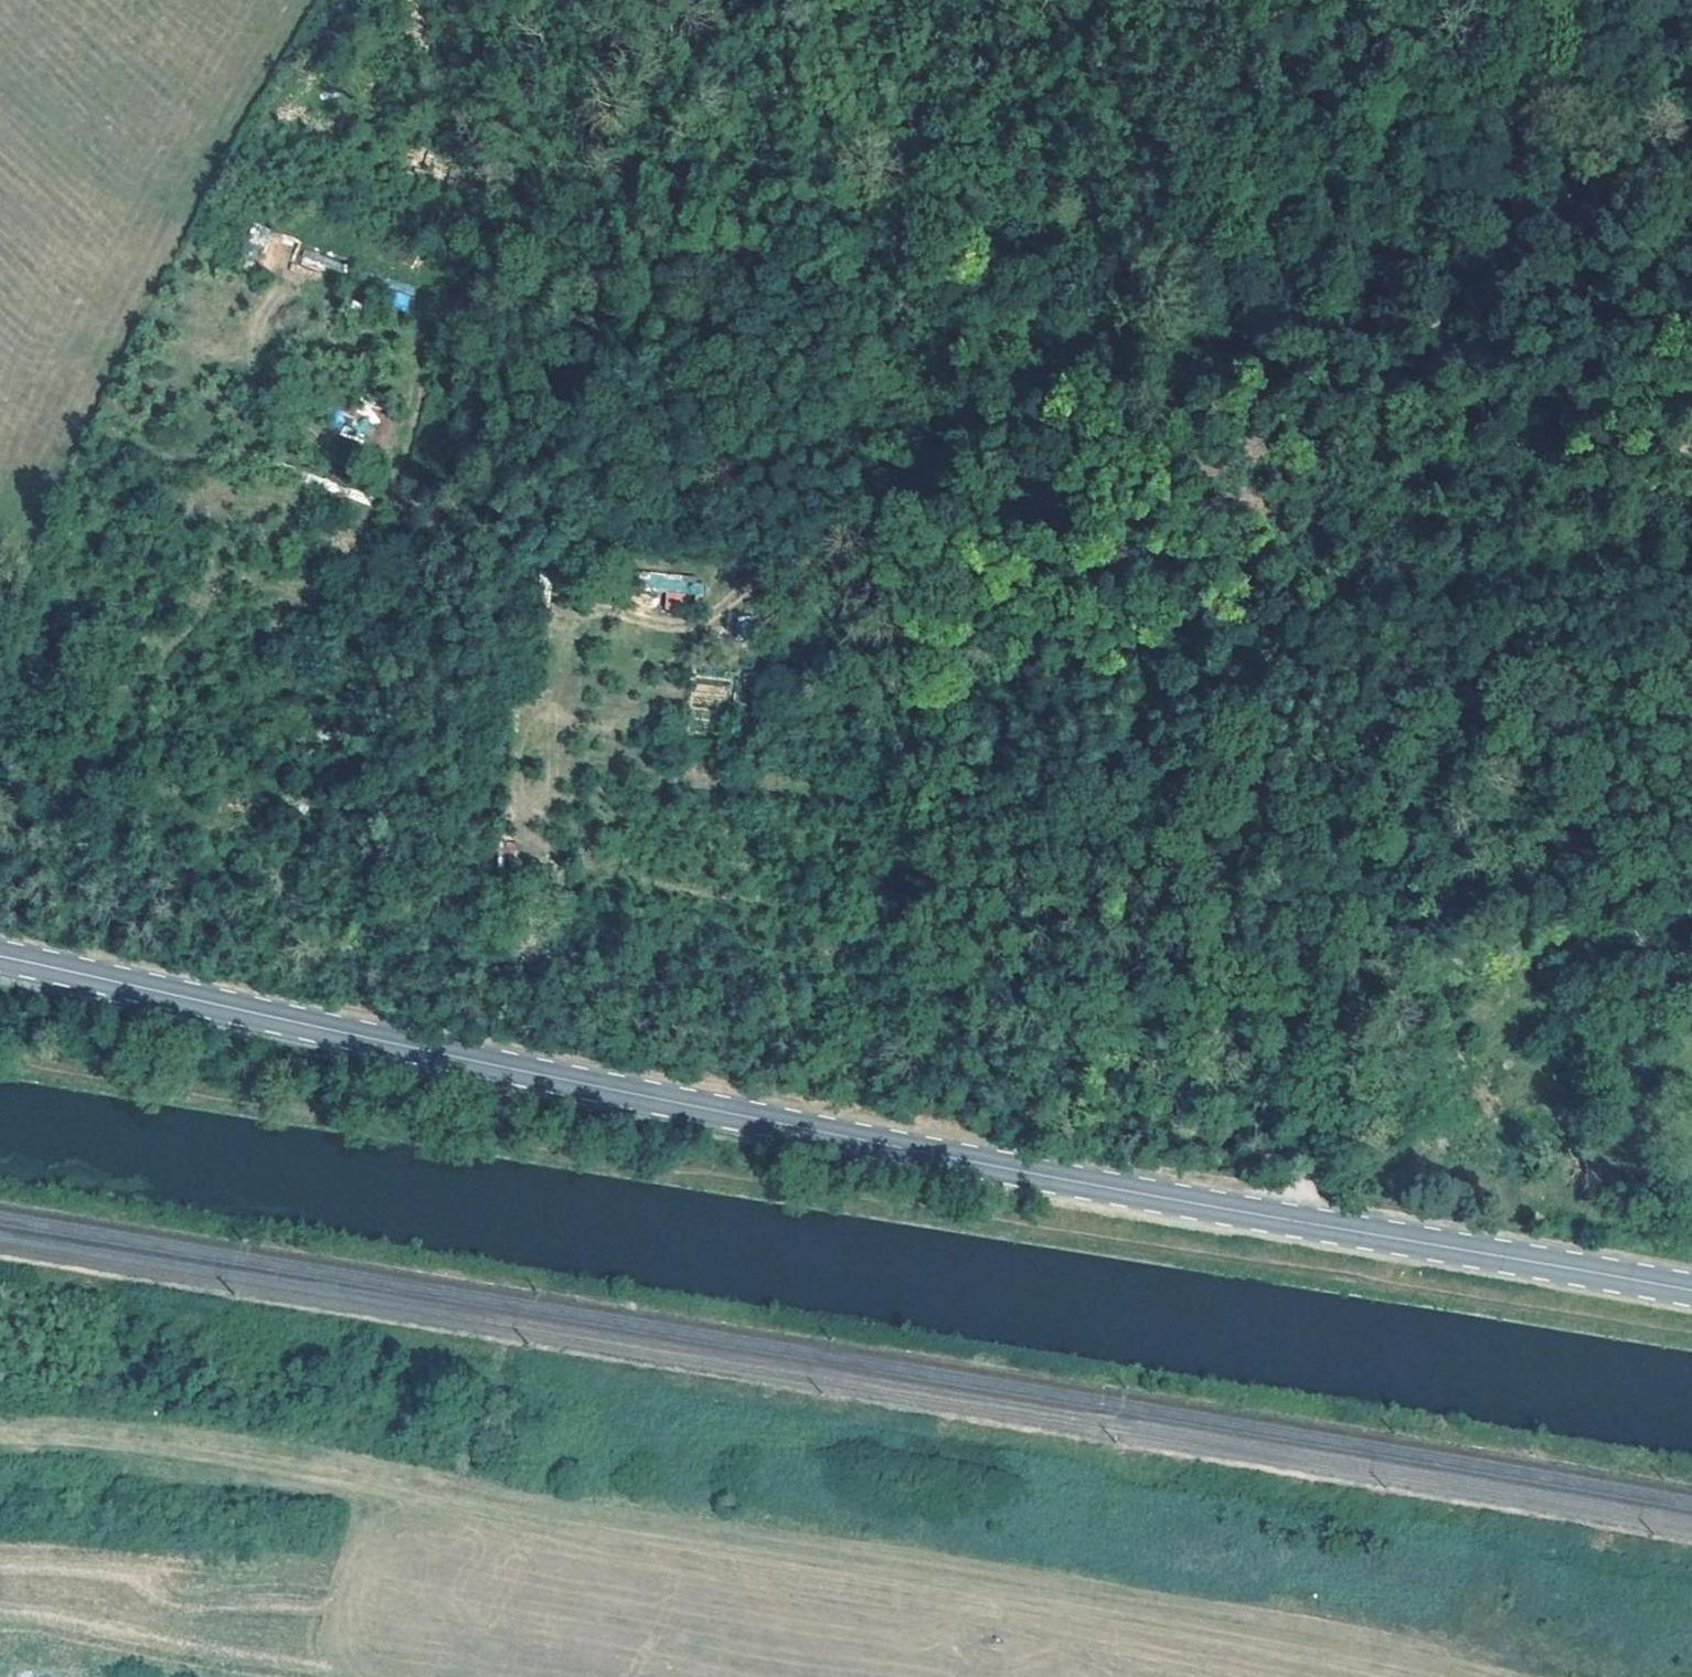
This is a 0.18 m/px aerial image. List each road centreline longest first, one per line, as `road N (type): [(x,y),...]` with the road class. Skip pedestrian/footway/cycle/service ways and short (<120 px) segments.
road 1 (secondary): [(1691,1290),(517,1072),(0,957)]
road 2 (track): [(801,0),(725,64),(532,125)]

